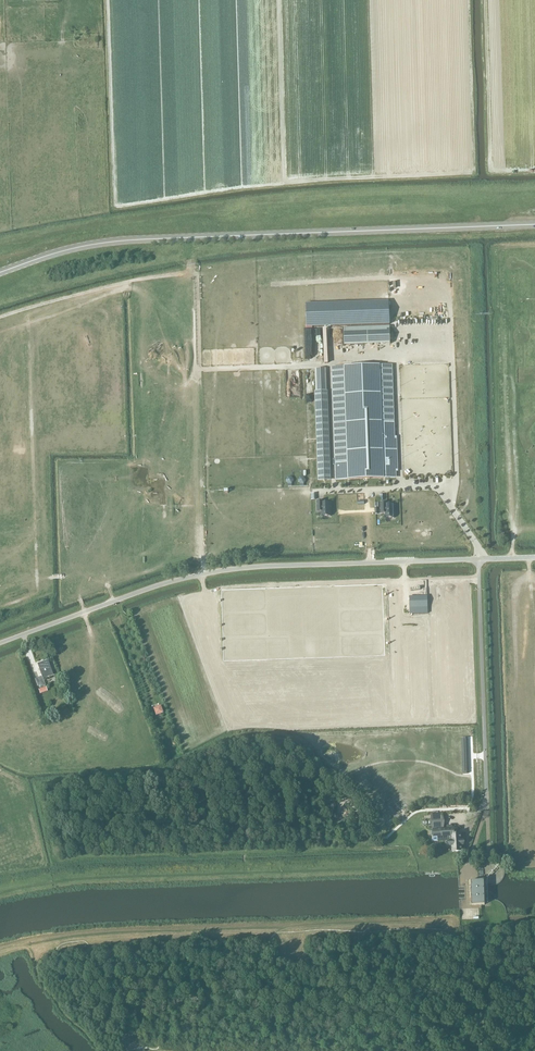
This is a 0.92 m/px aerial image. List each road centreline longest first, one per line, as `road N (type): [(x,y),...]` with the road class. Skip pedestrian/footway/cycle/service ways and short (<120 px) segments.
road 1 (secondary): [(0,273),(127,240),(534,225)]
road 2 (unclassified): [(0,643),(212,573),(478,560)]
road 3 (track): [(328,365),(205,369)]

